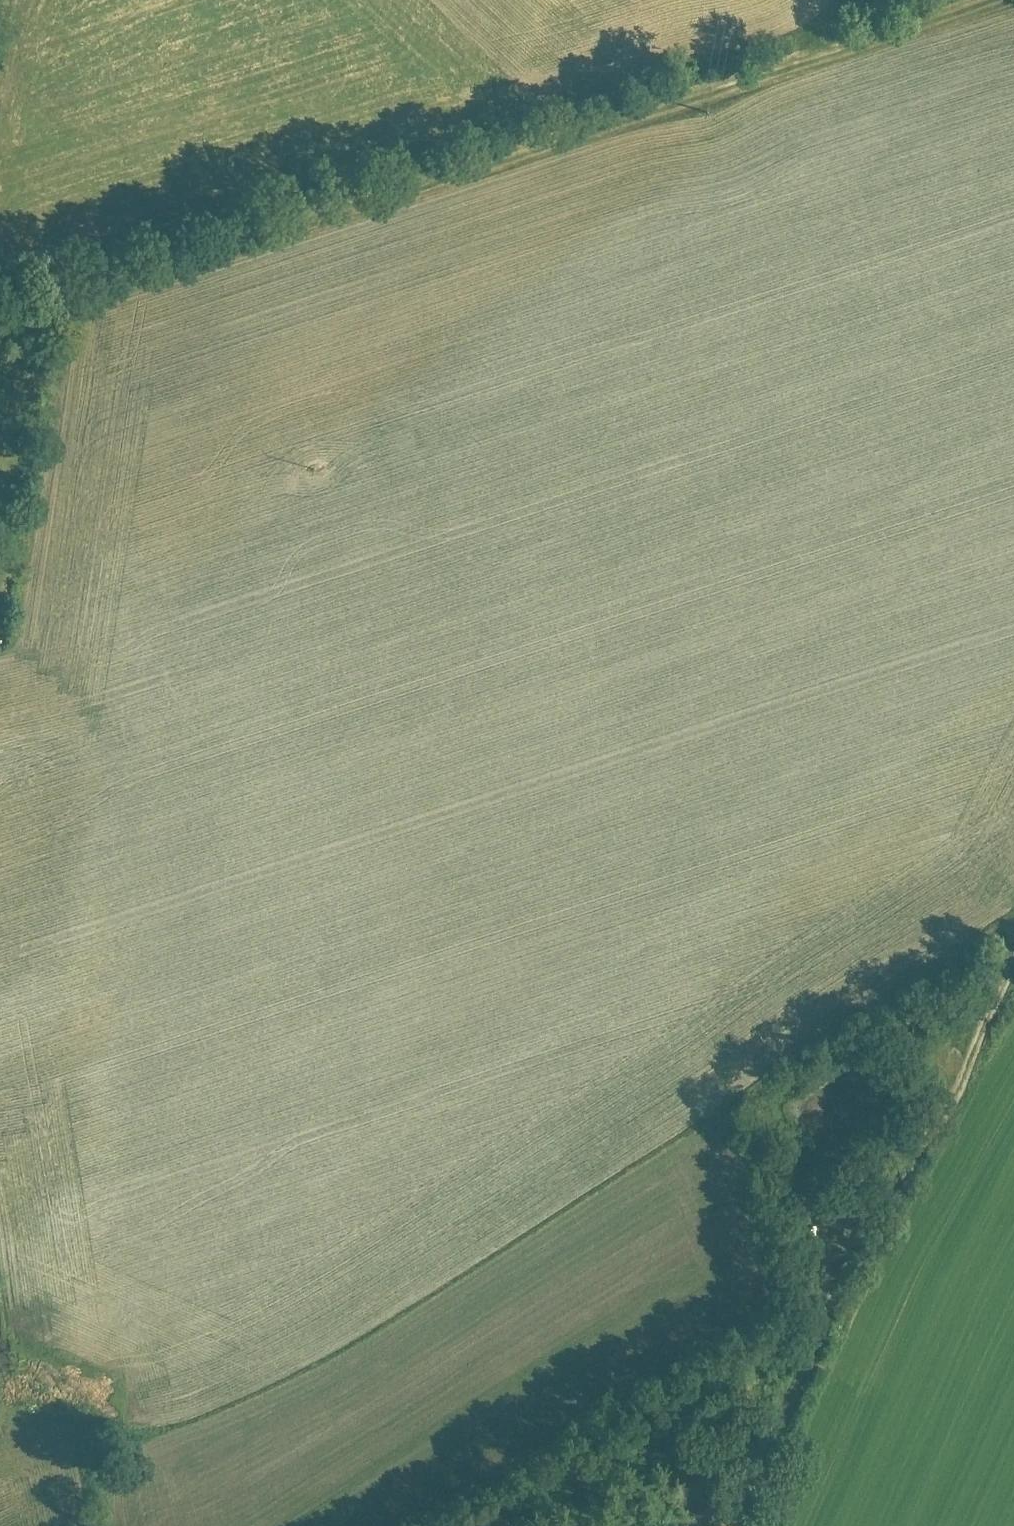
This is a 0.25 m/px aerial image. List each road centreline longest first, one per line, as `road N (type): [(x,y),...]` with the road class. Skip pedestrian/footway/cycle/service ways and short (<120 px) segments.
road 1 (track): [(0,321),(1008,0)]

